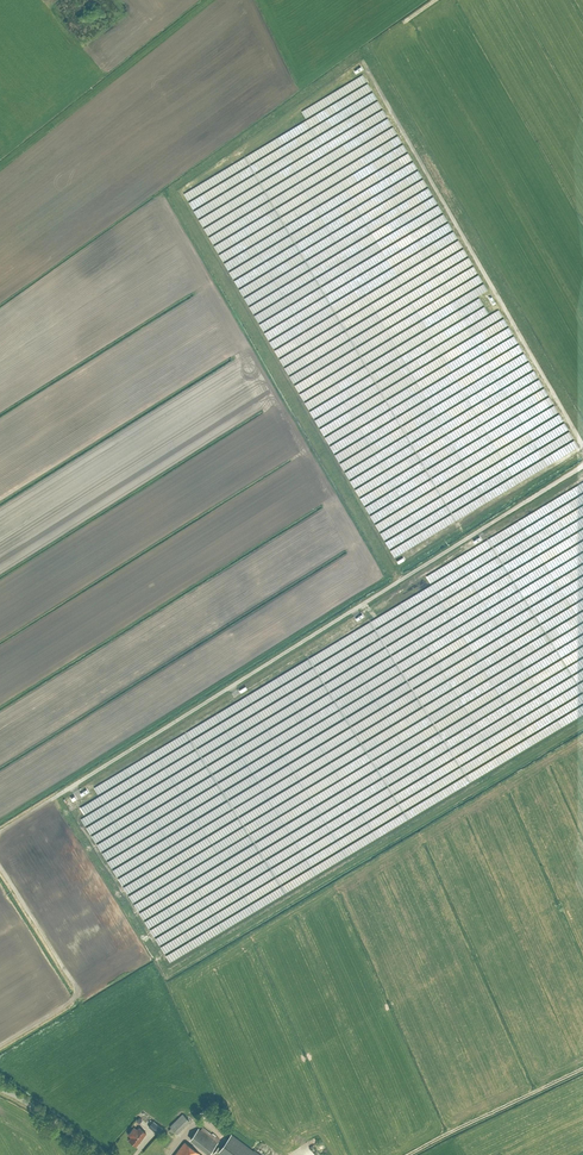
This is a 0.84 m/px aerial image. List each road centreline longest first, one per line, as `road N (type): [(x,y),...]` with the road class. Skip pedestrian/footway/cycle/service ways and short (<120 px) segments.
road 1 (track): [(0,832),(582,465)]
road 2 (track): [(0,864),(81,992),(0,1043)]
road 3 (track): [(406,1154),(582,1068)]
road 4 (unclassified): [(100,1154),(0,1088)]

